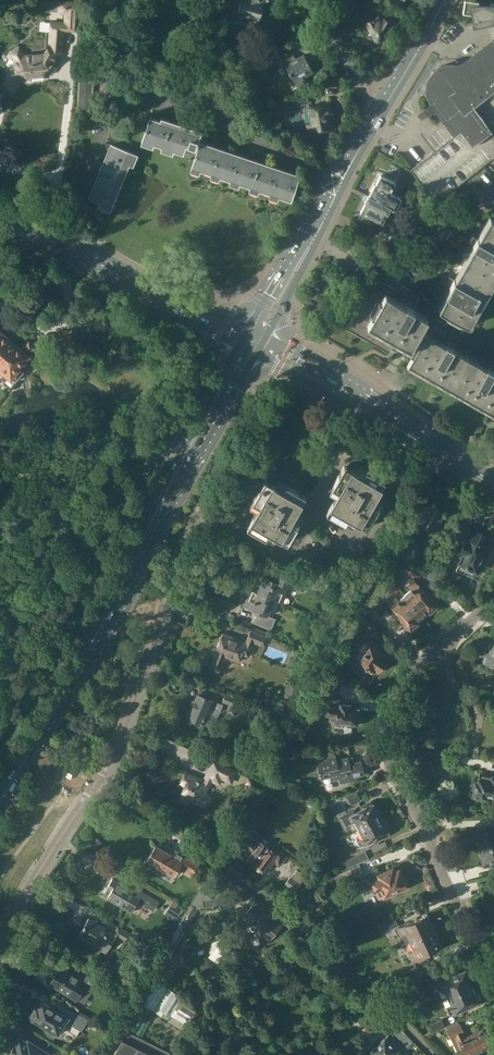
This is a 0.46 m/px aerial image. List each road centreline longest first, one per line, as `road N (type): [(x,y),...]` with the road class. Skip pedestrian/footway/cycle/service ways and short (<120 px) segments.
road 1 (primary): [(0,803),(248,350)]
road 2 (residential): [(433,1054),(372,989),(256,889),(94,784)]
road 3 (residential): [(94,784),(136,699),(212,480)]
road 4 (primary): [(259,333),(378,113)]
road 5 (residential): [(427,839),(383,751),(385,715),(397,686),(451,643)]
road 6 (residential): [(427,839),(441,822),(446,772),(471,750),(478,730),(479,713),(449,669),(451,643)]
road 7 (secondary): [(248,350),(425,443)]
road 8 (secondary): [(425,443),(339,376),(259,333)]
road 9 (residential): [(0,934),(94,784)]
road 10 (residential): [(493,959),(427,839)]
road 11 (primary): [(378,113),(443,0)]
road 12 (residential): [(313,0),(378,113)]
road 13 (tertiary): [(259,333),(138,286)]
road 14 (tertiary): [(138,286),(248,350)]
road 15 (residential): [(395,272),(493,191)]

